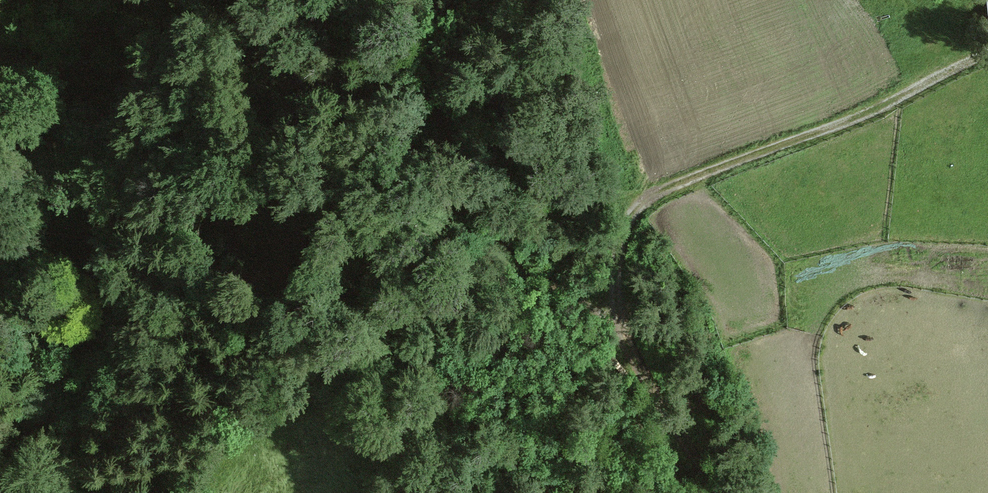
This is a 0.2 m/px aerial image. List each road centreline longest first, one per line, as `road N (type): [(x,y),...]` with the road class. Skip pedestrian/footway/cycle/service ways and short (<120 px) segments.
road 1 (track): [(332,321),(404,233),(477,208),(525,259),(614,306),(632,351),(724,492)]
road 2 (track): [(987,53),(874,111),(657,191),(626,229),(614,306)]
road 3 (track): [(477,208),(465,194),(439,99),(444,0)]
road 4 (track): [(413,492),(361,348),(332,321)]

